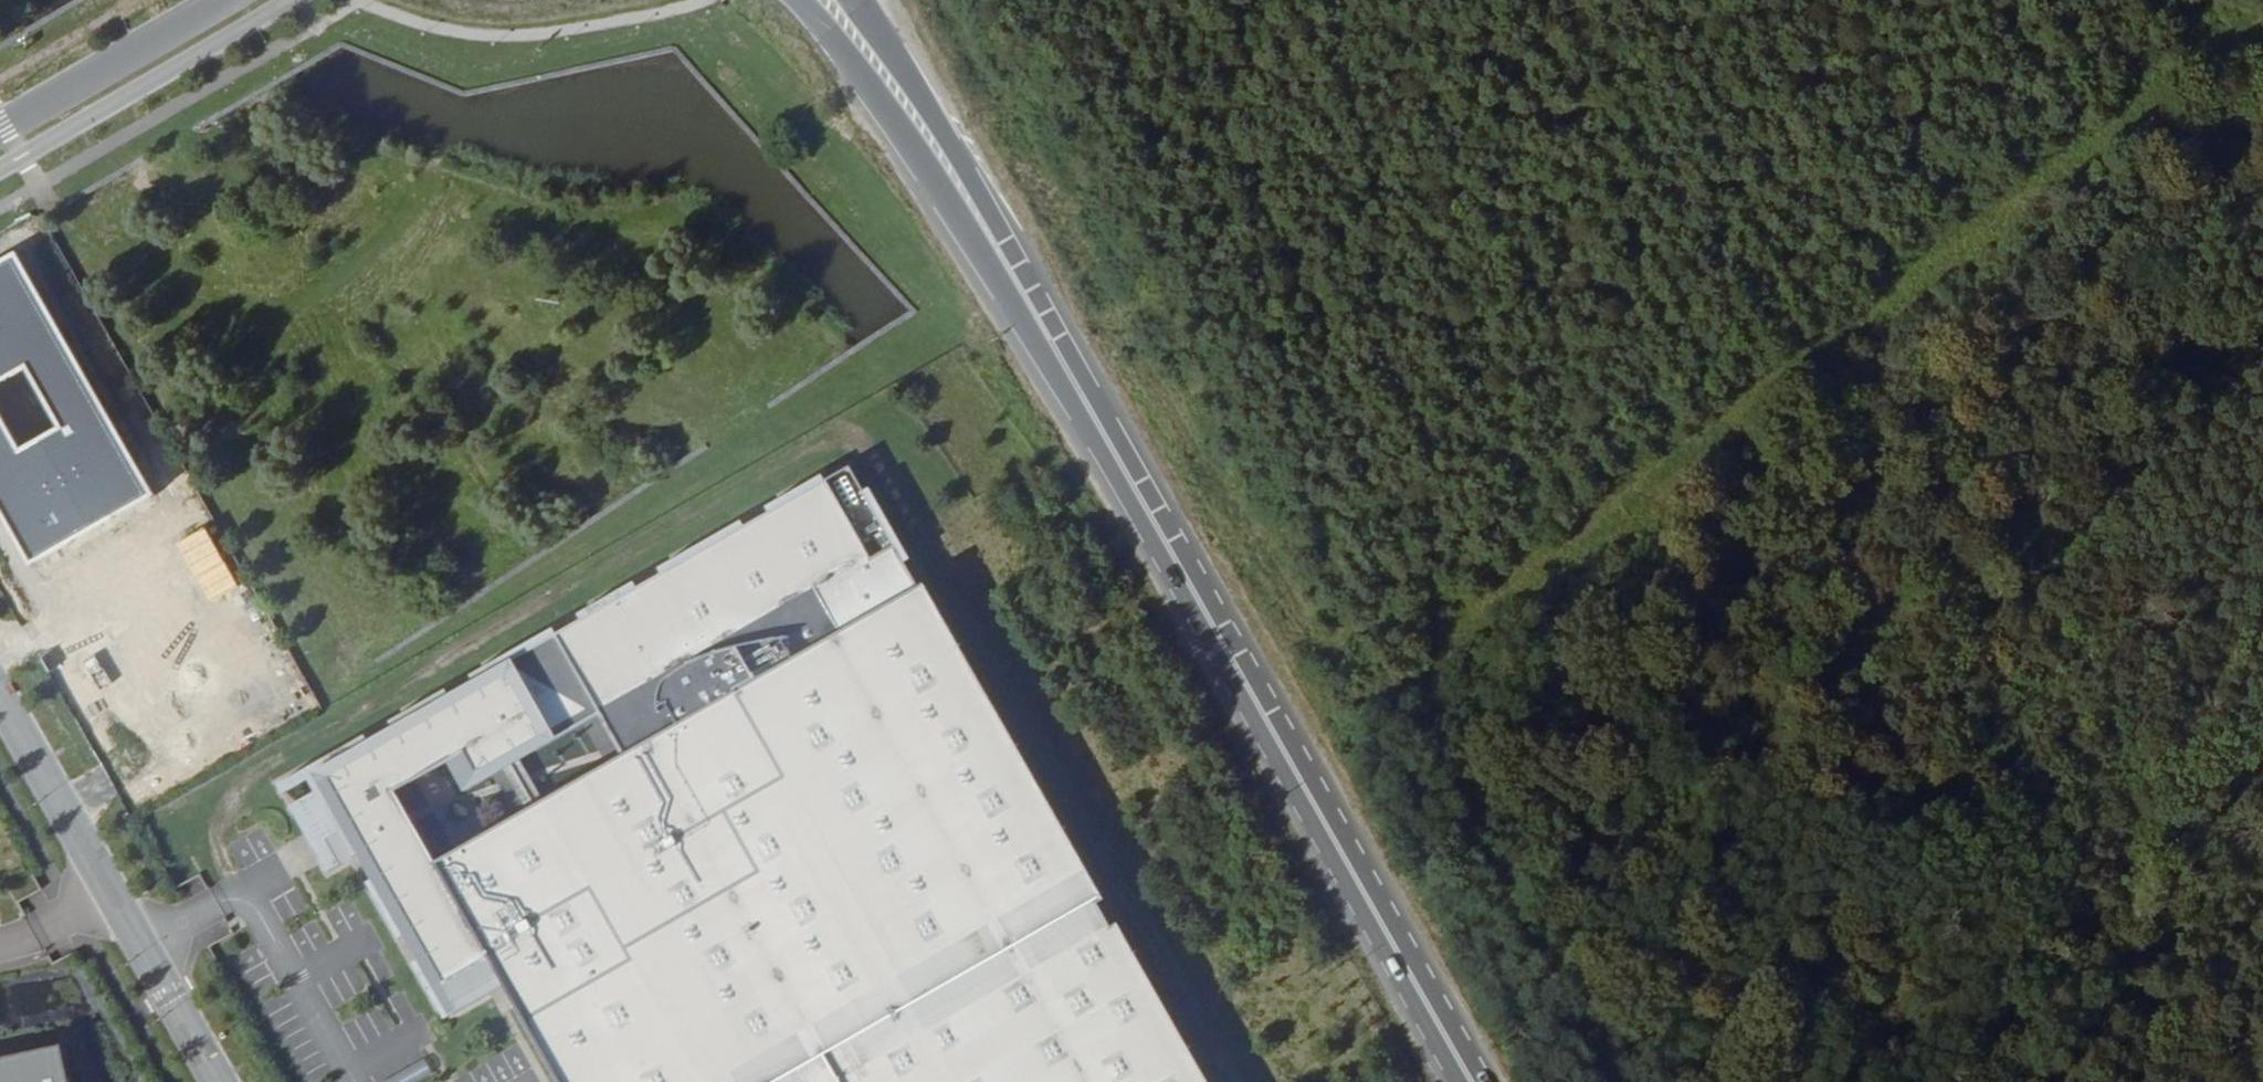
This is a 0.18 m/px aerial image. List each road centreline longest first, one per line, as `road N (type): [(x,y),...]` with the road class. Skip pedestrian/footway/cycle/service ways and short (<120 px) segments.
road 1 (primary): [(872,58),(946,163),(1474,1081)]
road 2 (unclassified): [(227,1081),(0,678)]
road 3 (unclassified): [(265,0),(0,153)]

